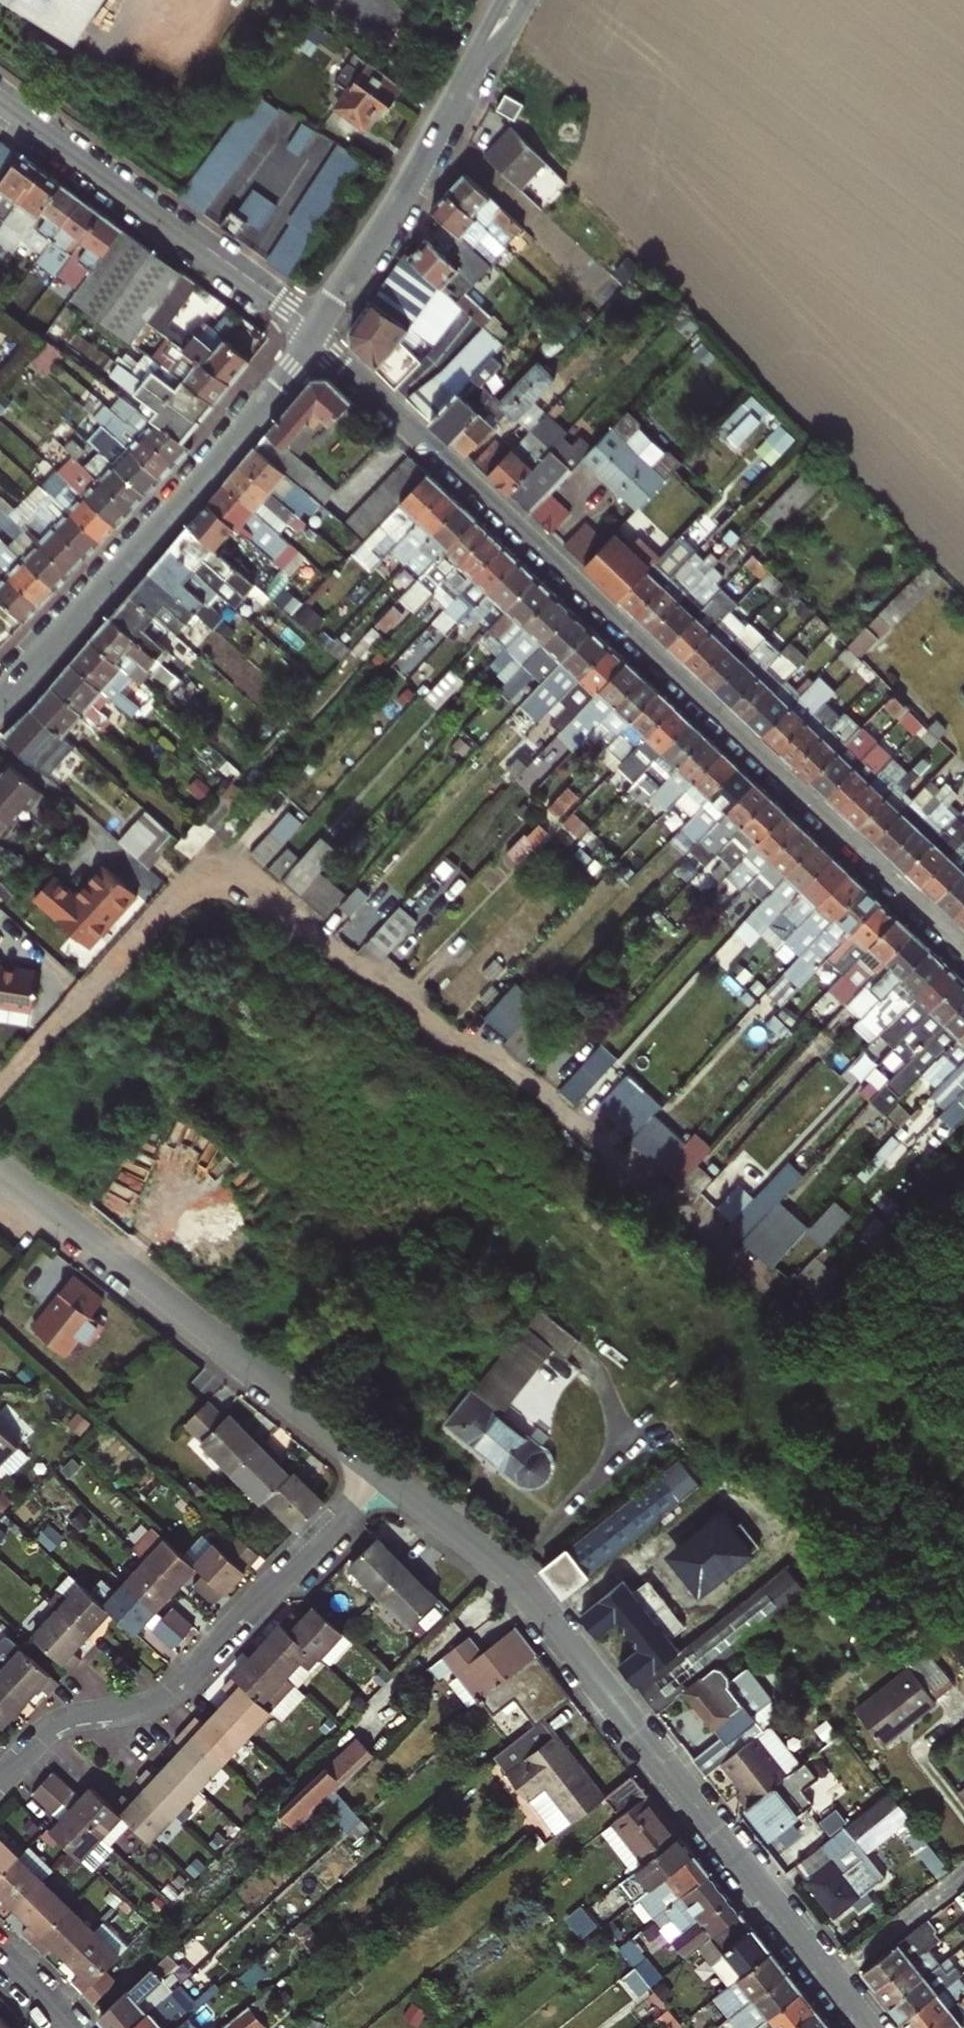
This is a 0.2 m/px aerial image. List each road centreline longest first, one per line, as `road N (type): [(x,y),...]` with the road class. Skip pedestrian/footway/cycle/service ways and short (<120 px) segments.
road 1 (track): [(0,1085),(209,863),(734,1253),(812,1356)]
road 2 (residential): [(314,333),(963,956)]
road 3 (residential): [(378,1470),(512,1576),(870,2027)]
road 4 (residential): [(378,1470),(181,1688),(135,1710),(55,1726),(0,1783)]
road 5 (tertiary): [(314,333),(213,465),(0,700)]
road 6 (residential): [(0,1169),(378,1470)]
road 7 (residential): [(0,100),(314,333)]
road 8 (tertiary): [(314,333),(513,0)]

